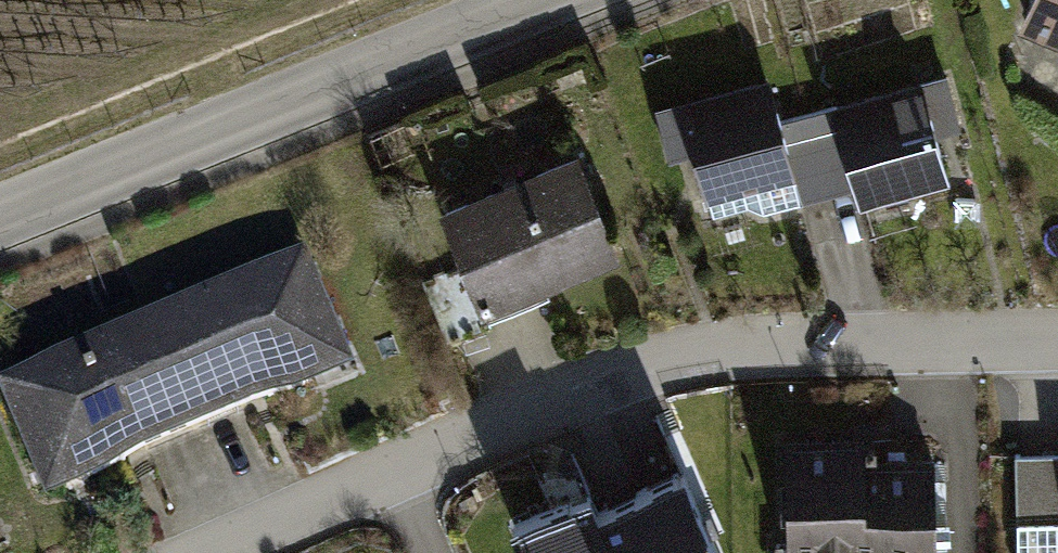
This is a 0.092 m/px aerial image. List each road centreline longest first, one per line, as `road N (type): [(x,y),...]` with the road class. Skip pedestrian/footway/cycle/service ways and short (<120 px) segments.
road 1 (residential): [(1057,338),(671,354),(208,552)]
road 2 (tertiary): [(553,0),(0,219)]

